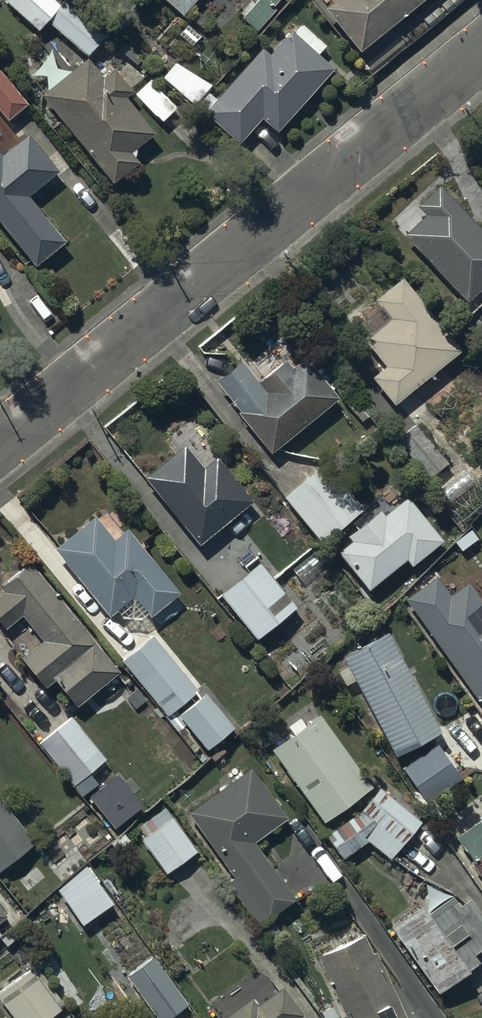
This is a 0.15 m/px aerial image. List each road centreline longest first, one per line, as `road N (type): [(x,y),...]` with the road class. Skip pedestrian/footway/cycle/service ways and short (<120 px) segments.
road 1 (residential): [(481,43),(0,444)]

